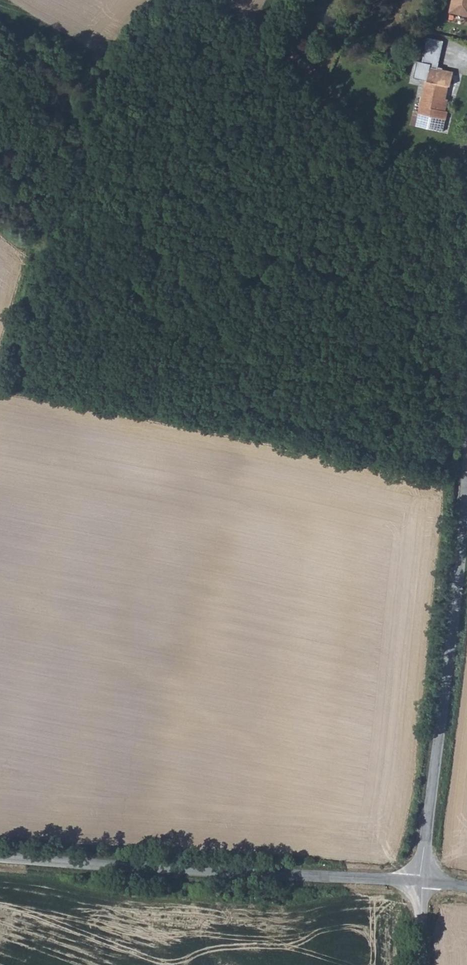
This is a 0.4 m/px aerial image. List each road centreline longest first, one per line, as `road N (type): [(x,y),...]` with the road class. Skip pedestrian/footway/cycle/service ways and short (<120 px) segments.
road 1 (unclassified): [(0,857),(421,882)]
road 2 (unclassified): [(466,493),(421,882)]

